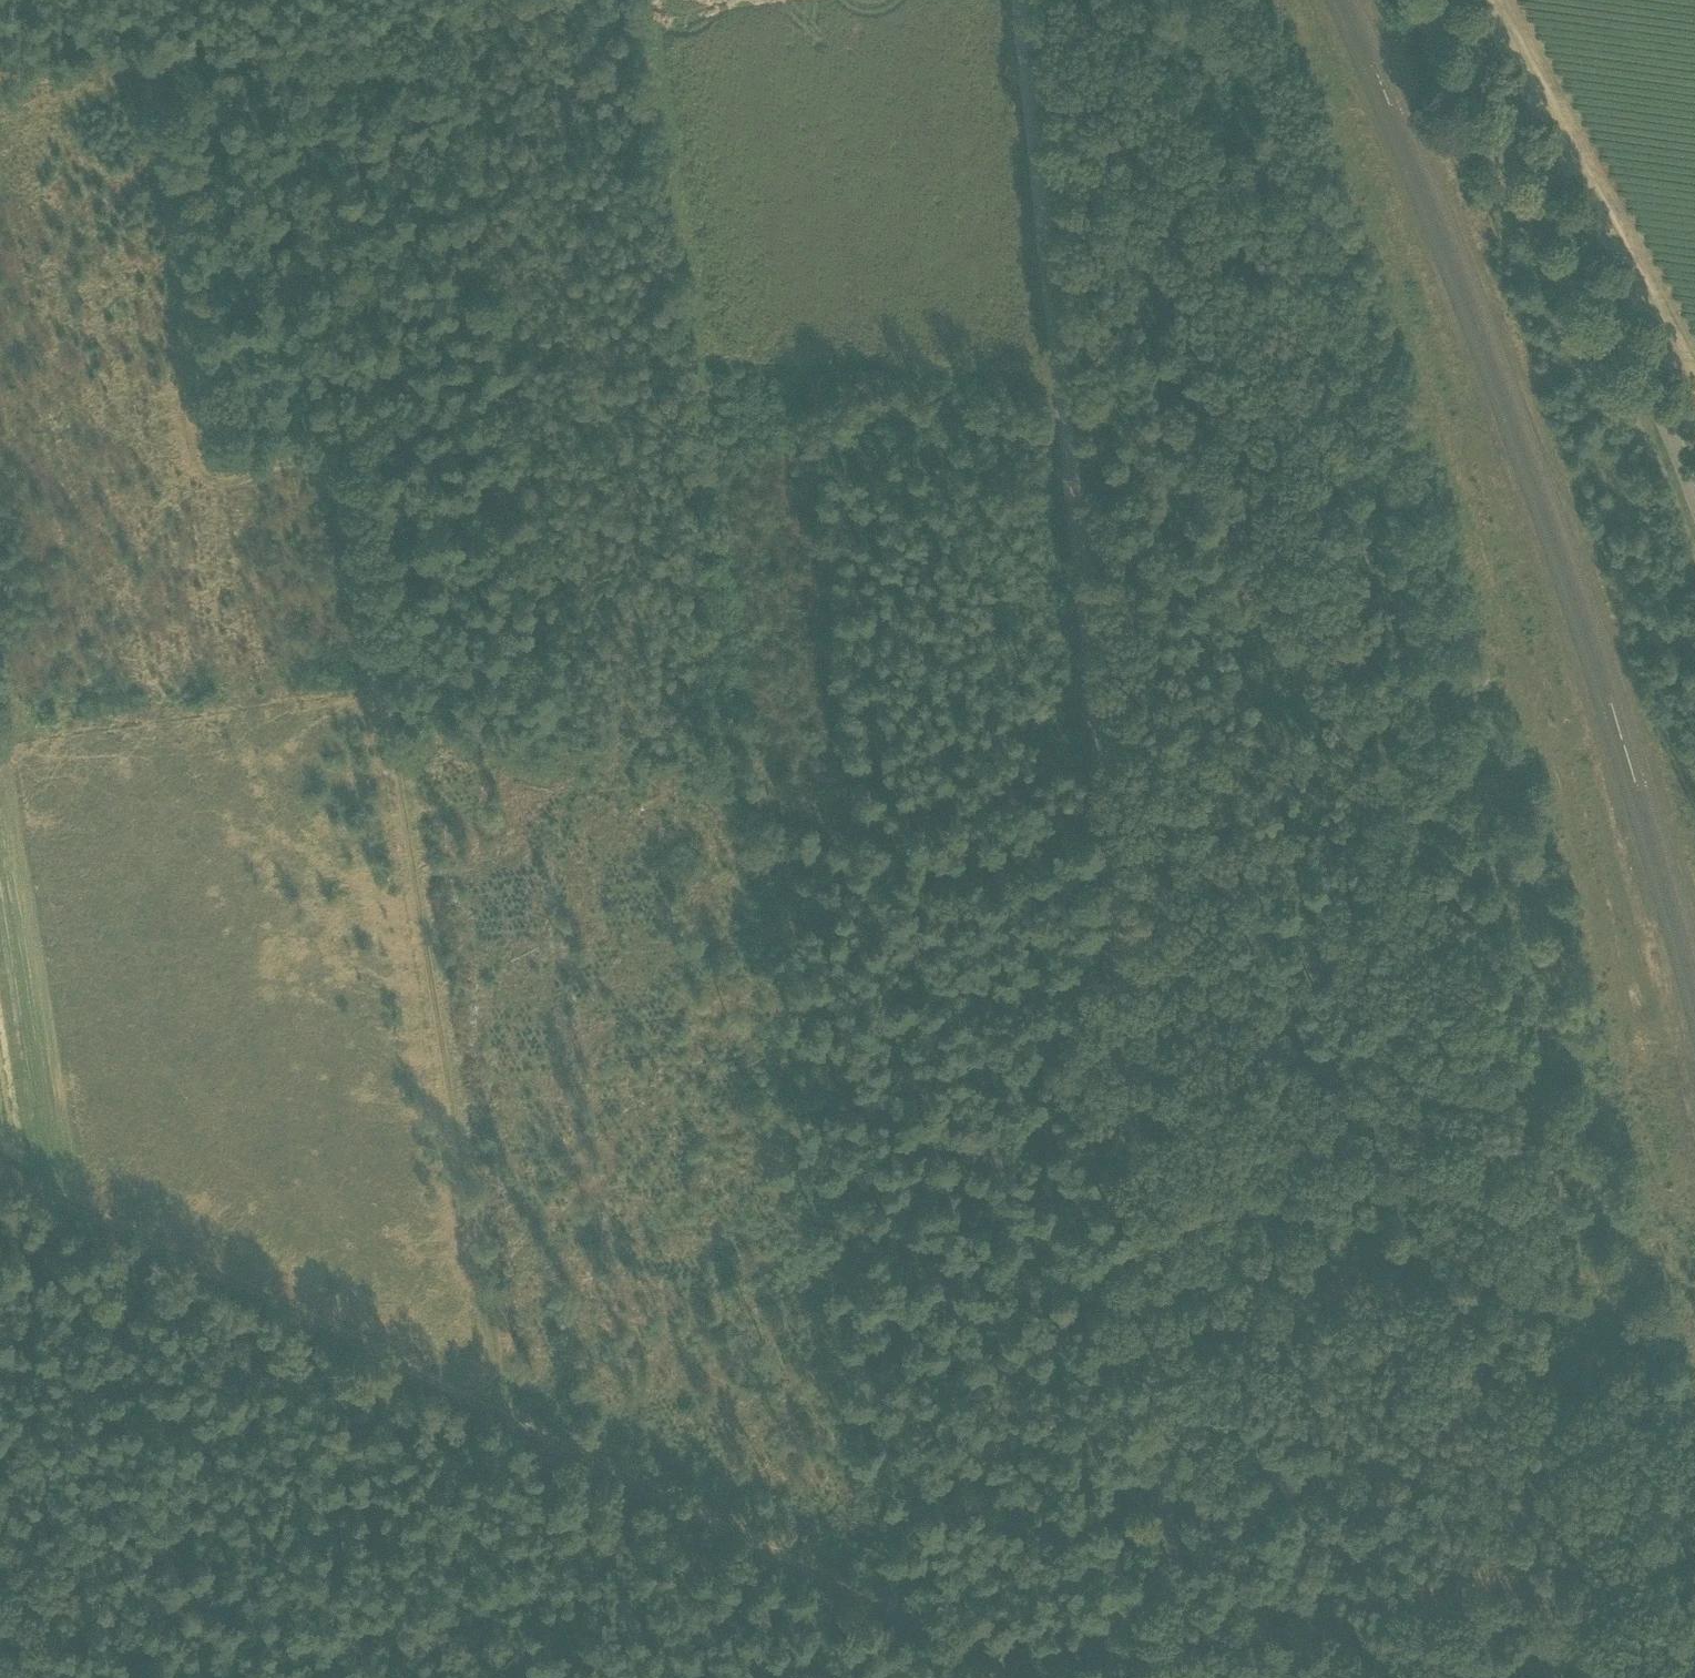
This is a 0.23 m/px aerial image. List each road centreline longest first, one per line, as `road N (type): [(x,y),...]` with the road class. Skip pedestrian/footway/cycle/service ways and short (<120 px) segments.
road 1 (track): [(1020,0),(1105,801),(1176,1677)]
road 2 (track): [(1041,1677),(959,1645),(0,1170)]
road 3 (track): [(510,1421),(398,699)]
road 4 (unclassified): [(1694,494),(1444,0)]

